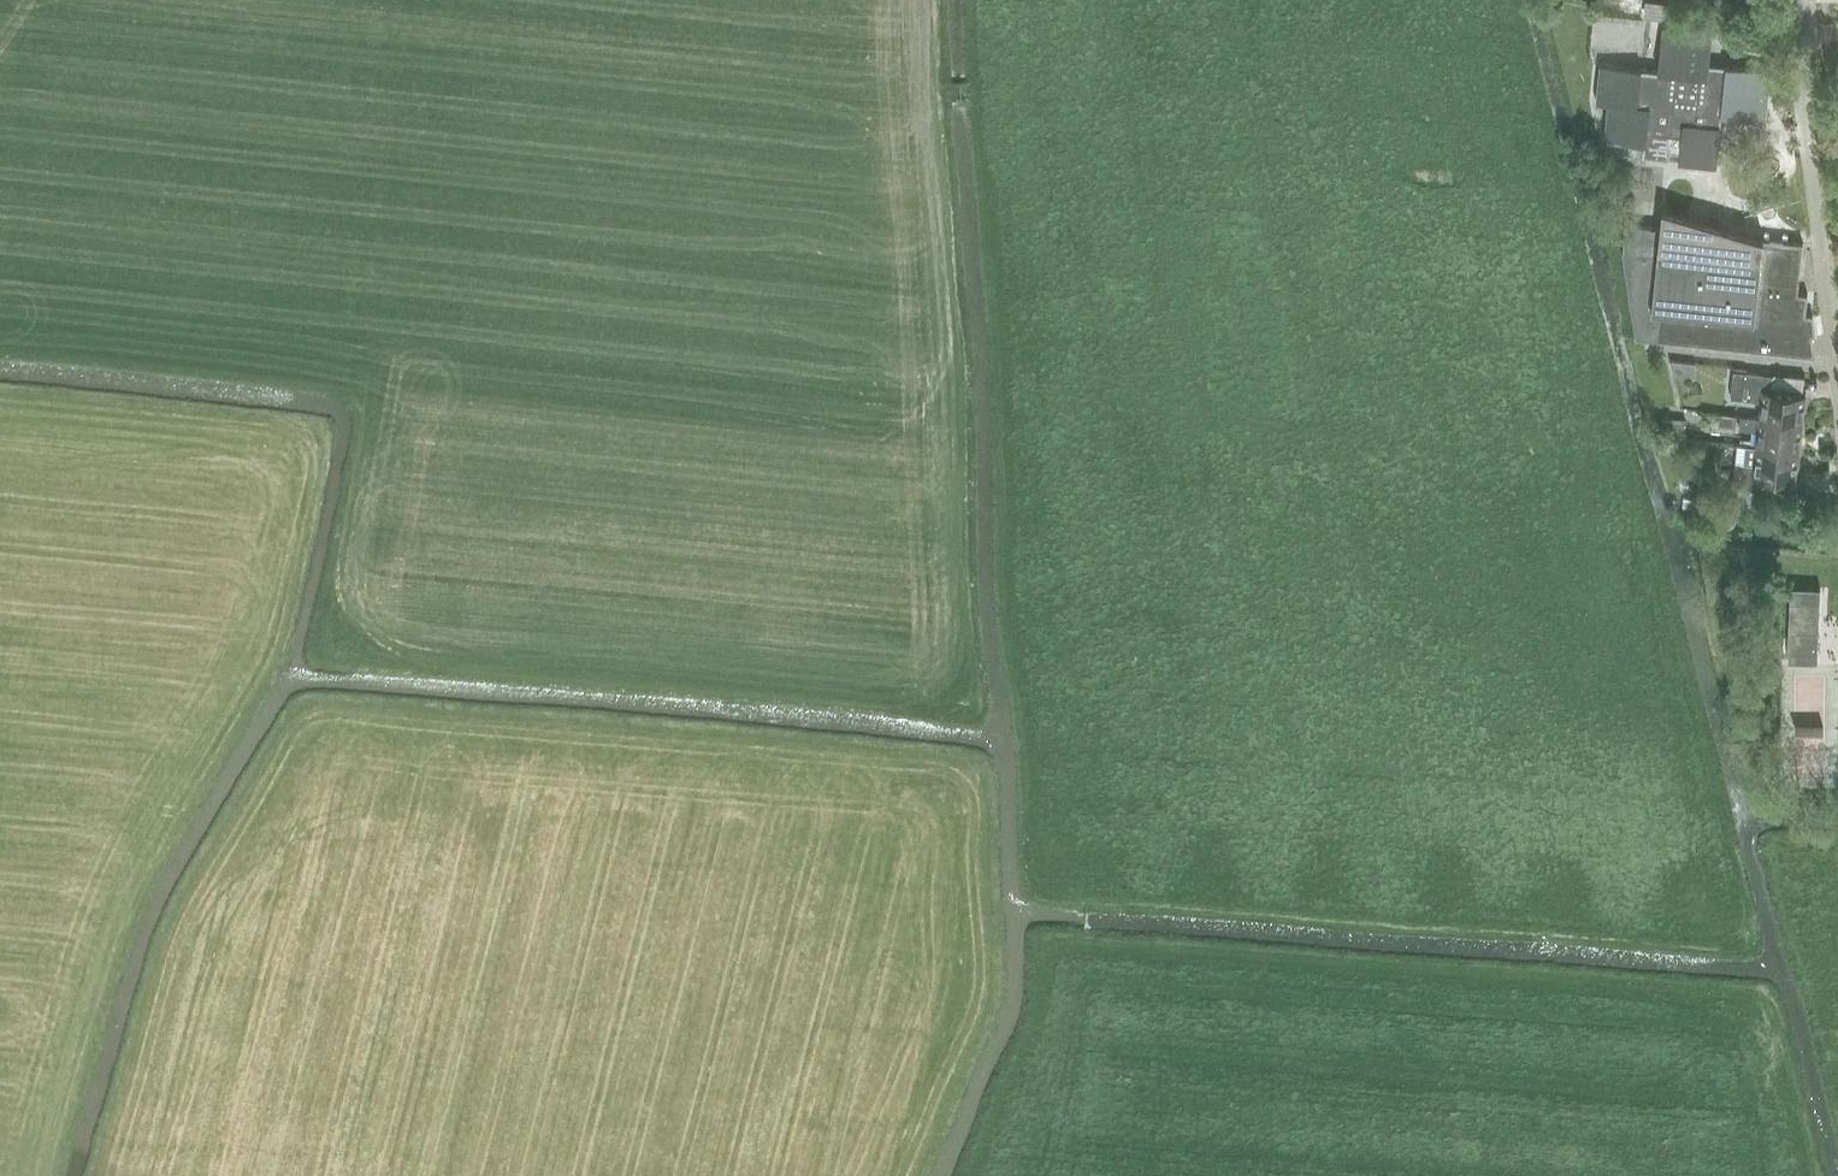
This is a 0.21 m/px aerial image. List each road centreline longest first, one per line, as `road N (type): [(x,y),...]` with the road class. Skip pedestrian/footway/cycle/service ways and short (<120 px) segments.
road 1 (unclassified): [(1837,377),(1799,76),(1811,32)]

